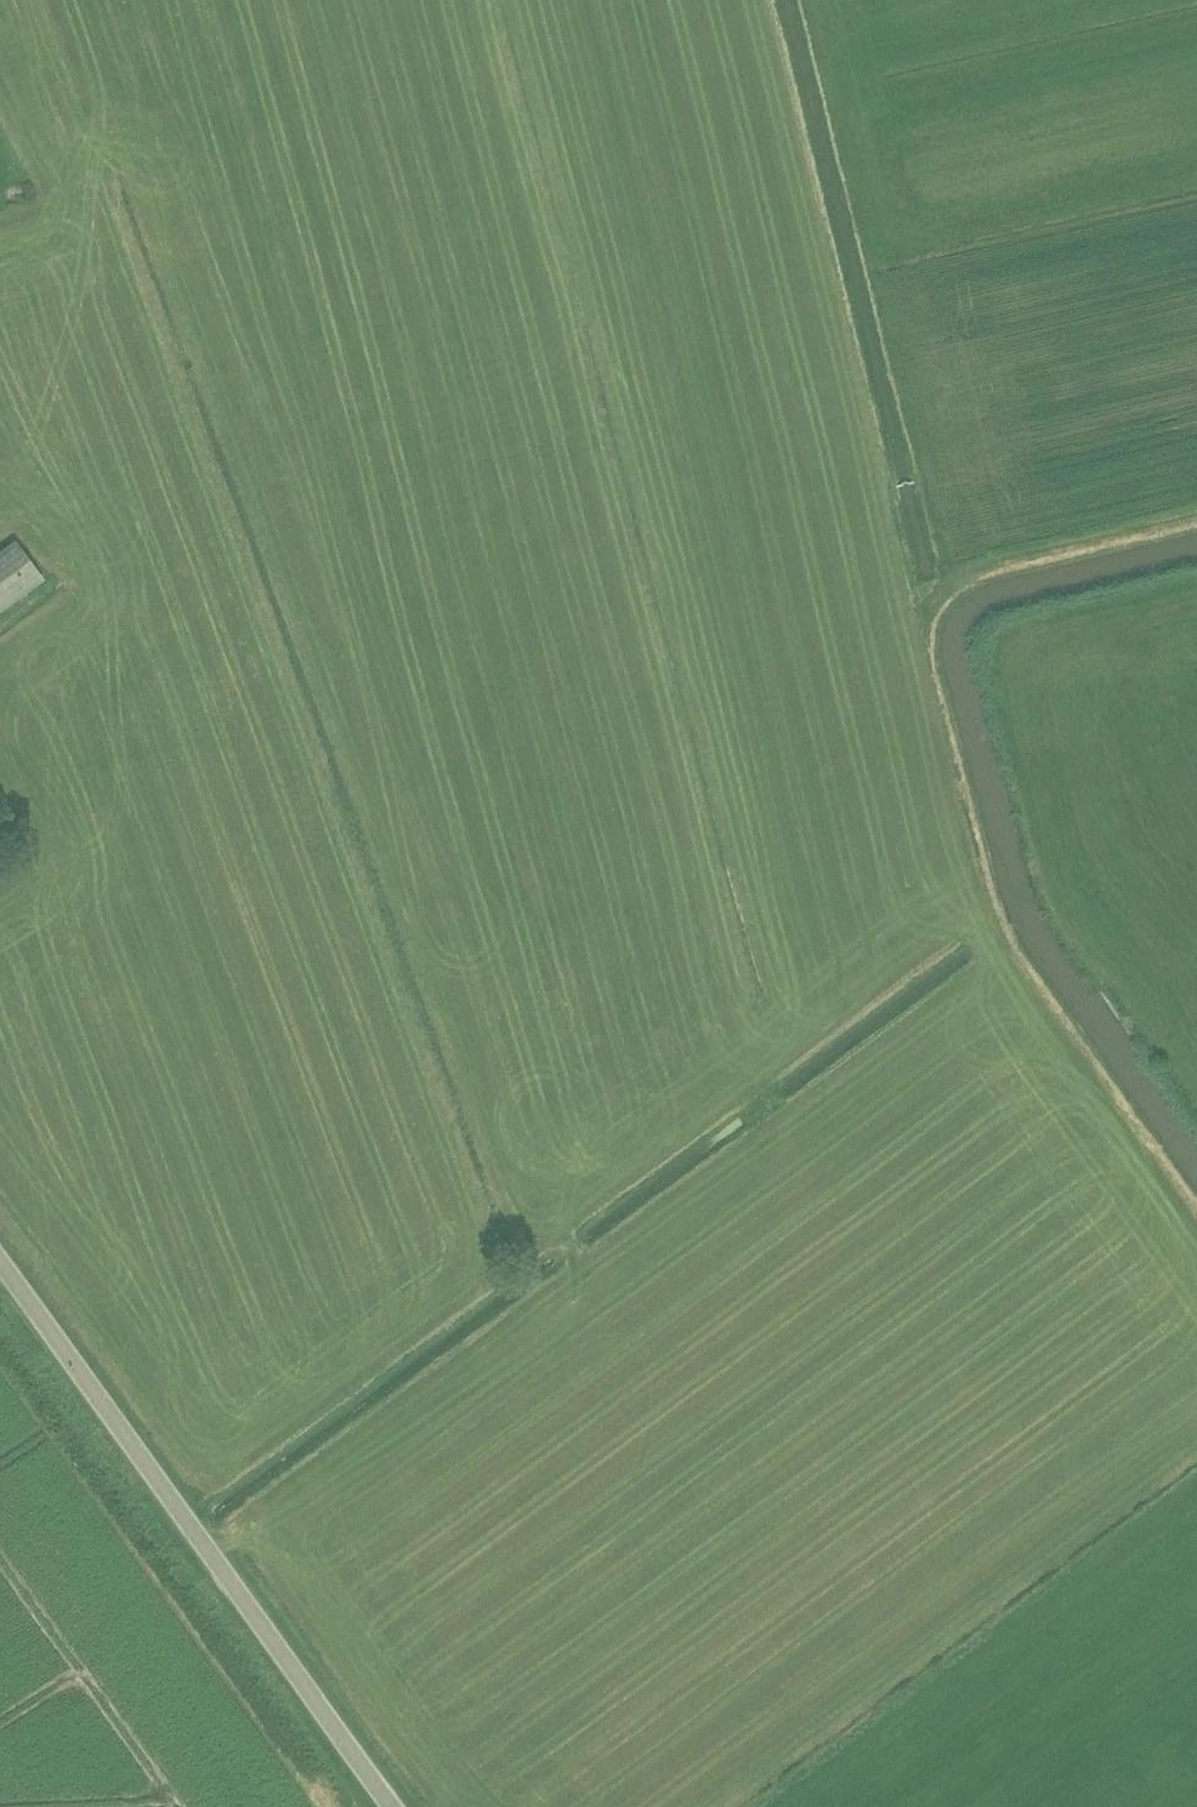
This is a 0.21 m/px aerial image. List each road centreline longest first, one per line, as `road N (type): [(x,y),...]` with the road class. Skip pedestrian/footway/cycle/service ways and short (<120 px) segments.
road 1 (unclassified): [(394,1806),(0,1259)]

